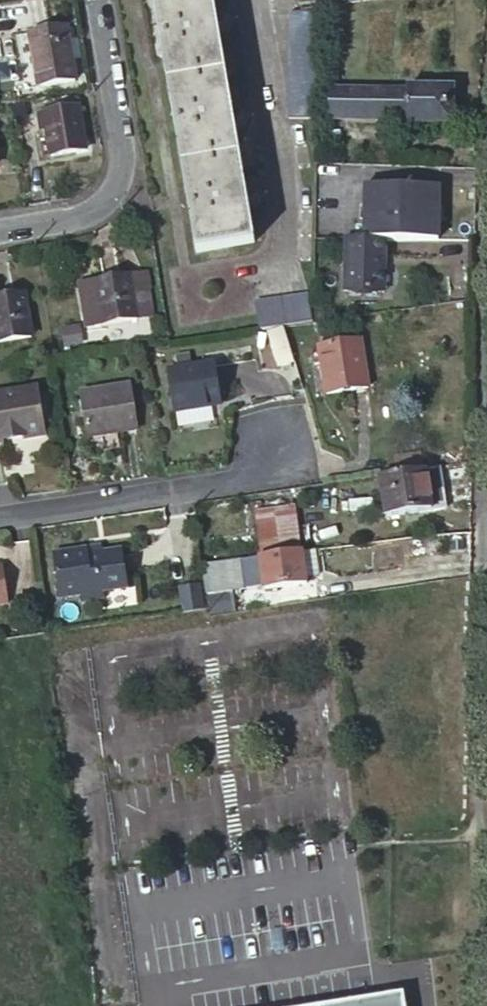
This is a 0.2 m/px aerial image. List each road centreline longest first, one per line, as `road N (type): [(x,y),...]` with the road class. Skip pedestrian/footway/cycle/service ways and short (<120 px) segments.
road 1 (residential): [(93,0),(119,171),(105,198),(71,221),(0,233)]
road 2 (residential): [(279,437),(239,479),(0,516)]

